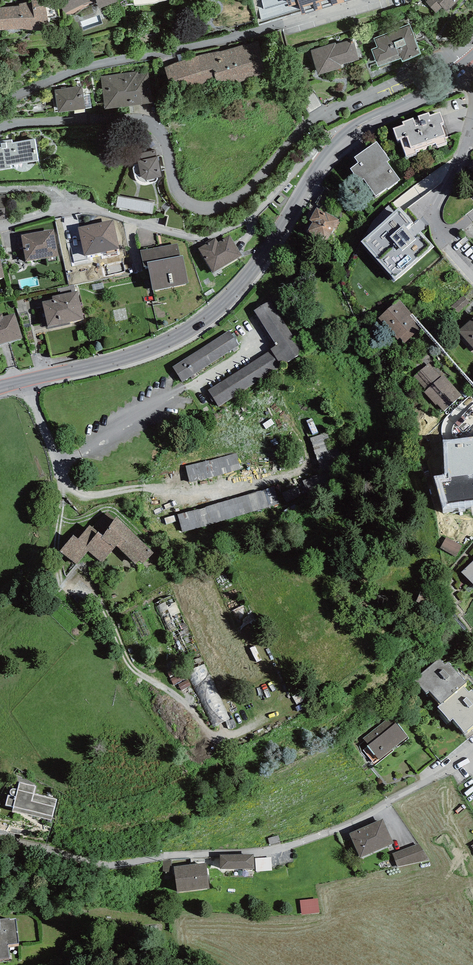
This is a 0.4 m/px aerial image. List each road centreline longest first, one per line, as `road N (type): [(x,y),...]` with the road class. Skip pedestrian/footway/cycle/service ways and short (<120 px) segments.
road 1 (residential): [(462,60),(438,57),(320,109),(237,203),(211,208),(181,195),(162,137),(139,118),(22,123),(0,132)]
road 2 (residential): [(472,762),(340,830),(273,850),(100,863),(0,836)]
road 3 (unclassified): [(338,138),(254,270),(205,321),(121,359),(0,388)]
road 4 (residential): [(338,138),(308,157),(253,219),(191,239),(75,206),(0,226)]
road 5 (residential): [(0,97),(83,60),(360,0)]
road 6 (track): [(61,584),(95,599),(133,668),(176,695),(208,732),(232,735),(283,712)]
road 7 (residential): [(472,128),(434,221),(472,276)]
road 8 (unclassified): [(462,60),(338,138)]

